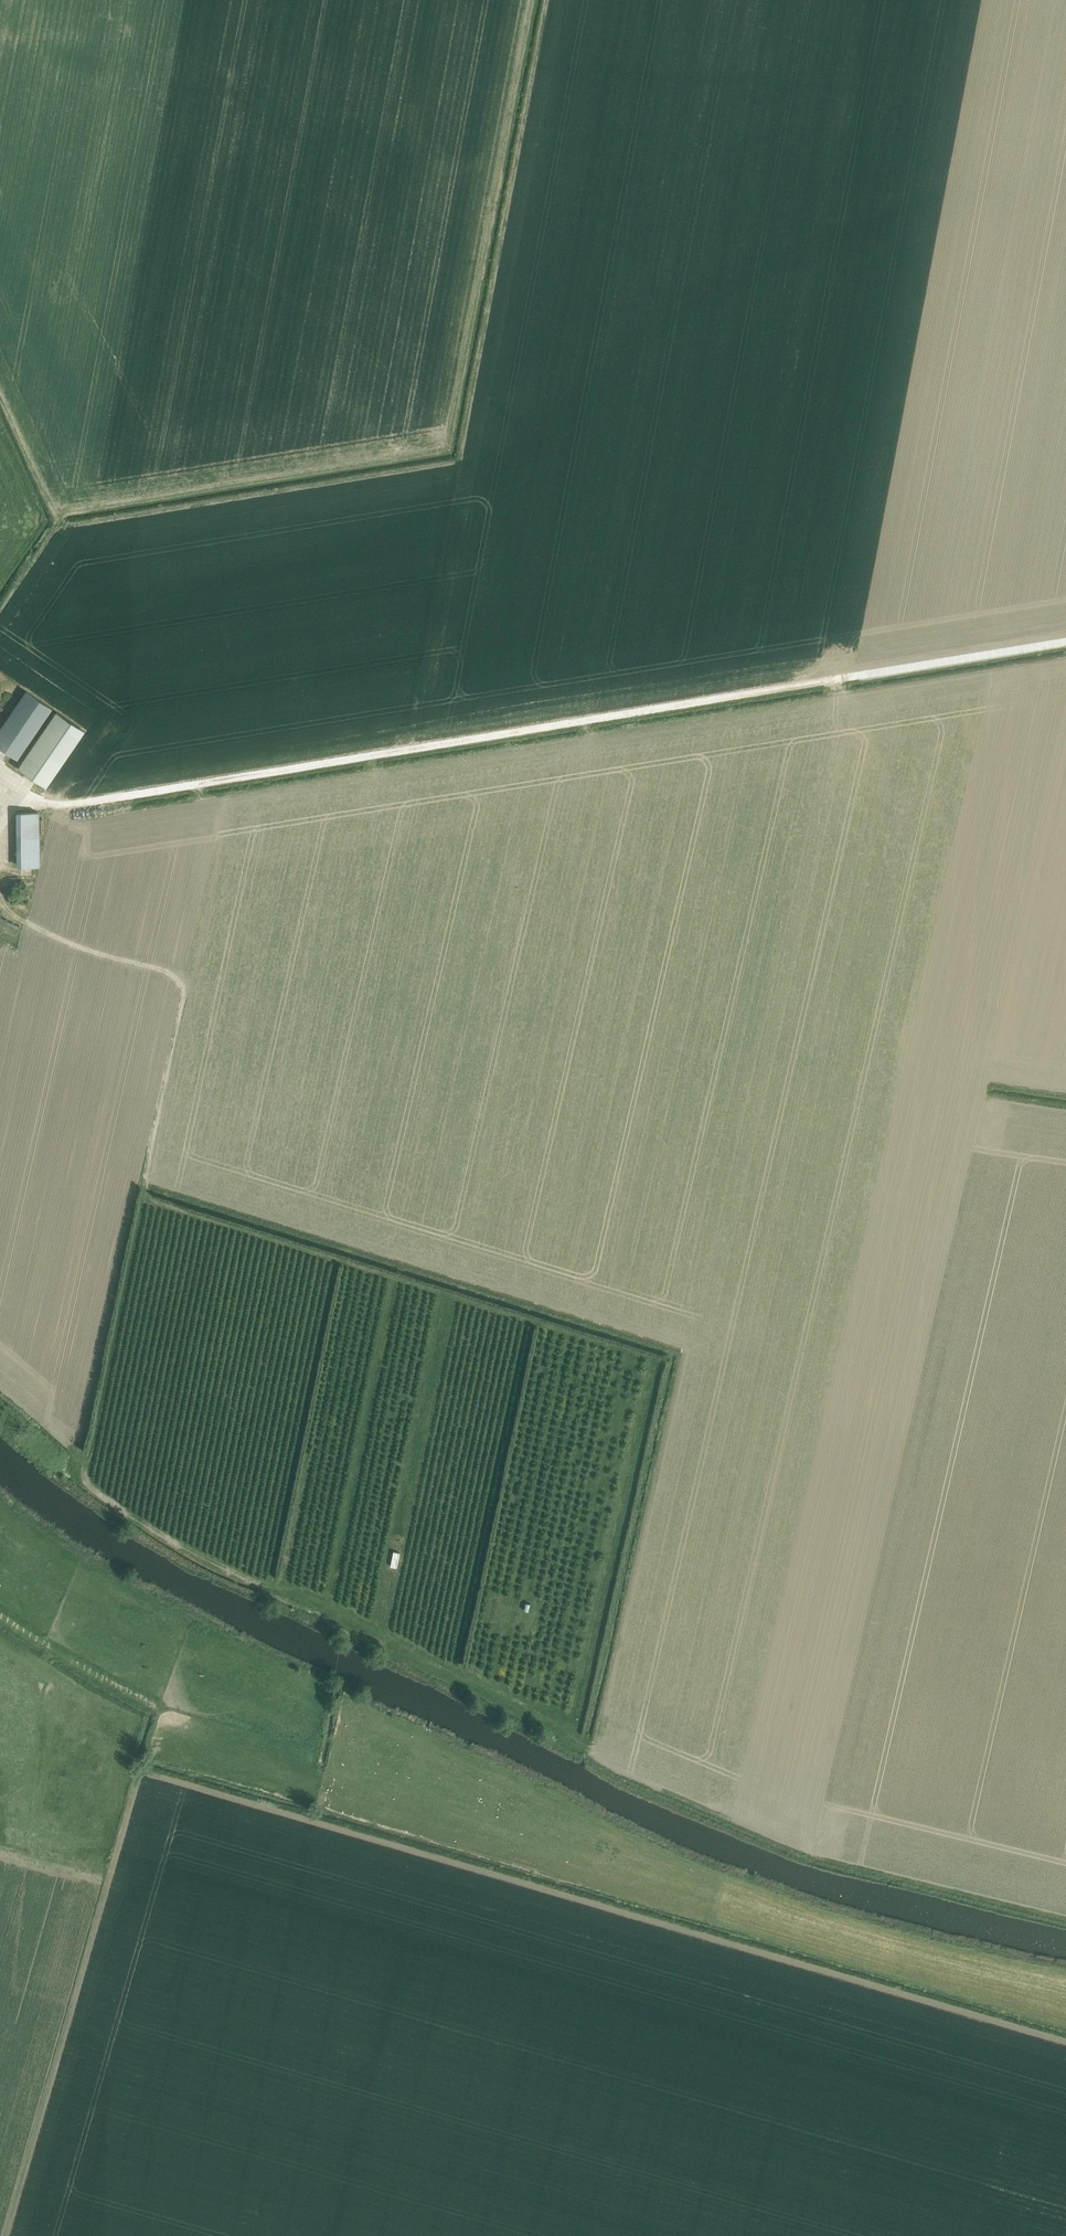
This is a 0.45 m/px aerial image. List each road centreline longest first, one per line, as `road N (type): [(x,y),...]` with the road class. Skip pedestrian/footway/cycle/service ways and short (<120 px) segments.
road 1 (track): [(10,792),(69,806),(1065,643)]
road 2 (track): [(654,1356),(156,1203),(148,1175),(185,992),(171,974),(36,929),(0,897)]

